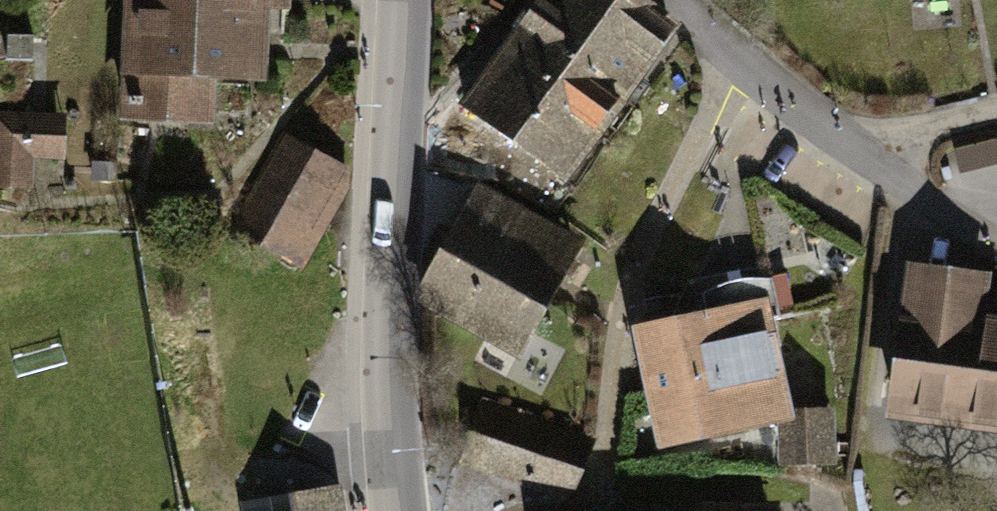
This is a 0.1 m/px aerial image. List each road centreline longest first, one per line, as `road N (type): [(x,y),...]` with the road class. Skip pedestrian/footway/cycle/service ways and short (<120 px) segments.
road 1 (tertiary): [(406,0),(388,304),(397,510)]
road 2 (residential): [(683,0),(735,54),(851,145)]

